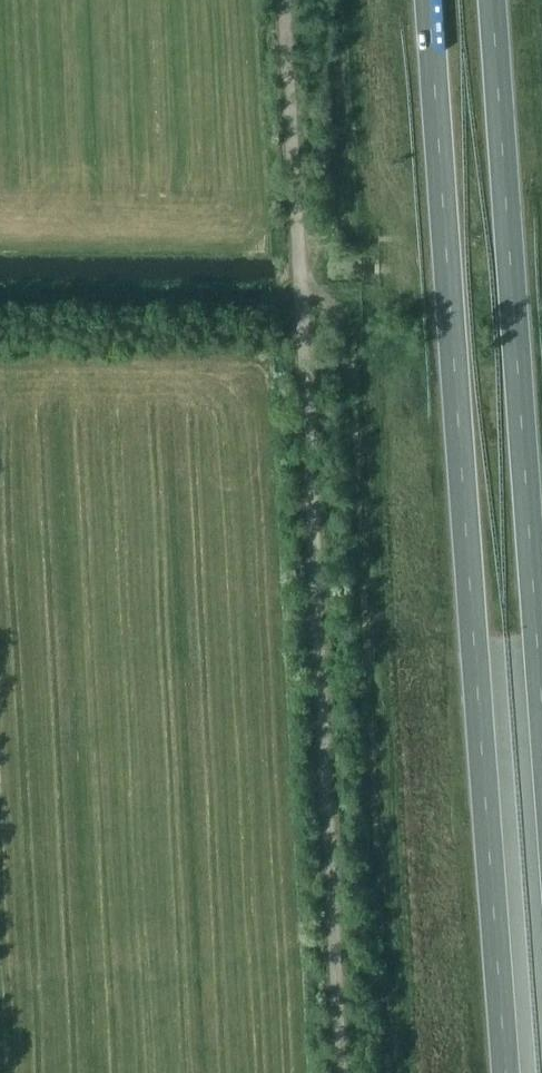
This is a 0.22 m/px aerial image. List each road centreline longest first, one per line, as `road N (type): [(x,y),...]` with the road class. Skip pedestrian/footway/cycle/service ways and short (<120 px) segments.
road 1 (trunk): [(428,0),(506,1072)]
road 2 (track): [(338,1072),(297,299)]
road 3 (trunk): [(541,701),(492,0)]
road 4 (track): [(297,299),(283,0)]

